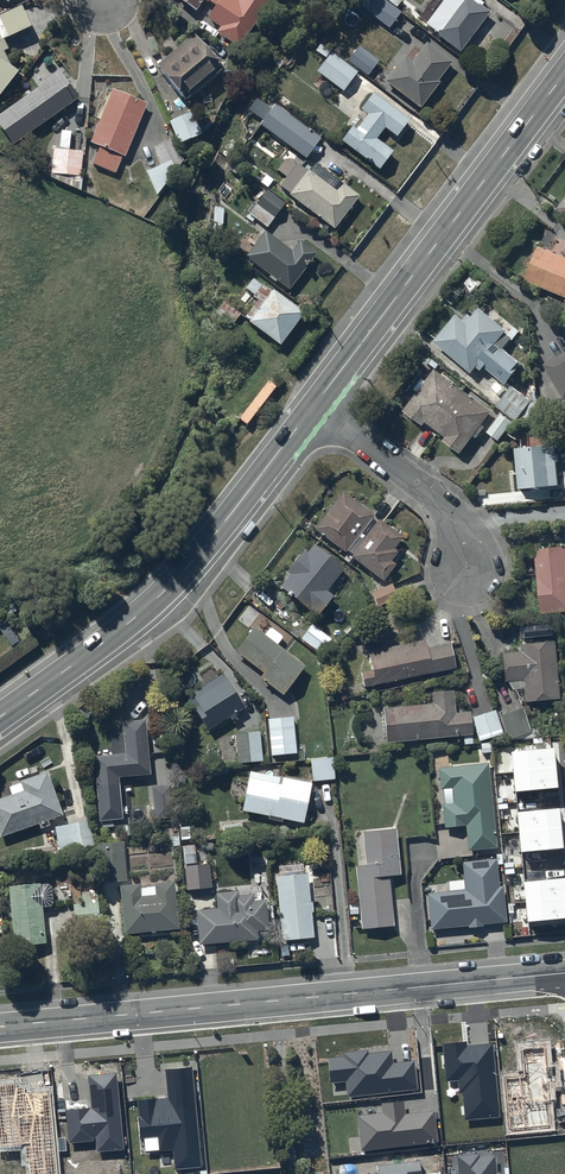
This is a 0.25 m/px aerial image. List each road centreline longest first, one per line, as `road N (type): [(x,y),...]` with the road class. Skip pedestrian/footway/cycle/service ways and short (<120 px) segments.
road 1 (tertiary): [(0,1027),(564,973)]
road 2 (primary): [(0,717),(161,594),(315,404)]
road 3 (primary): [(315,404),(564,73)]
road 4 (residential): [(468,568),(456,519),(315,404)]

